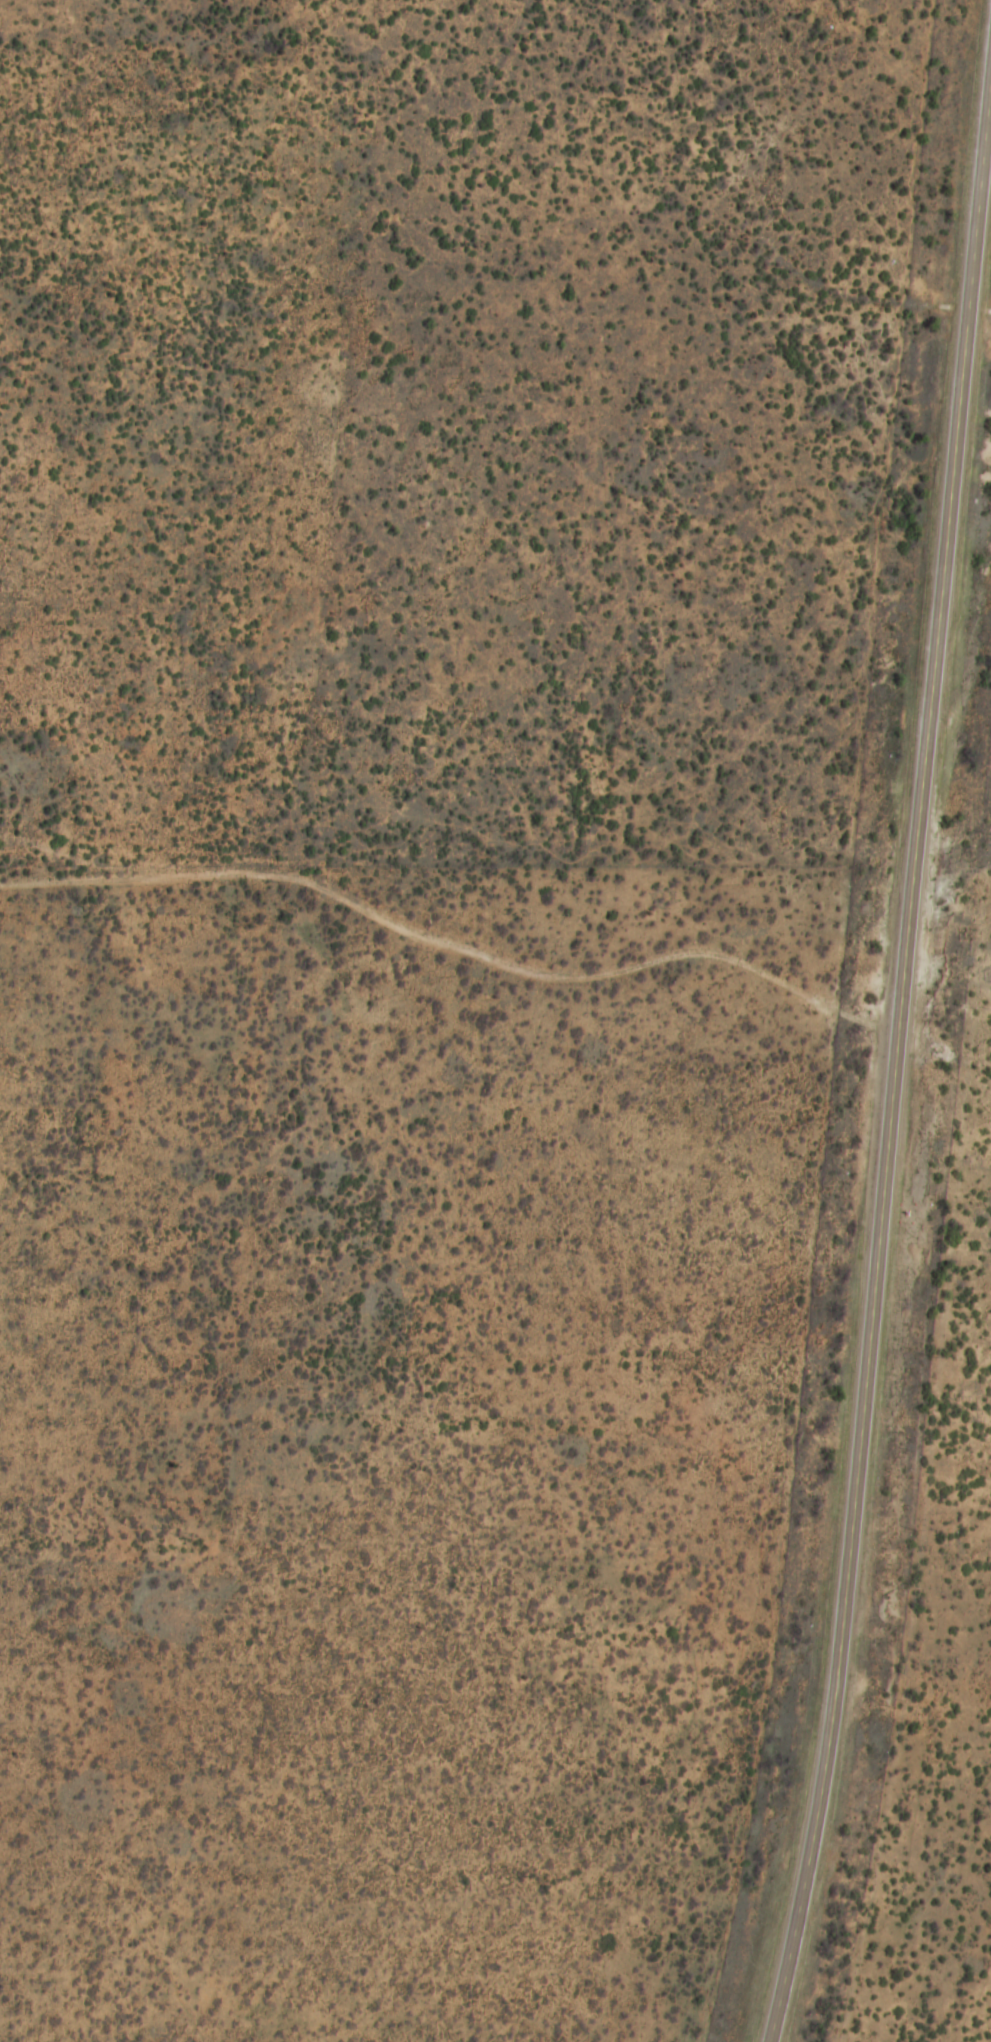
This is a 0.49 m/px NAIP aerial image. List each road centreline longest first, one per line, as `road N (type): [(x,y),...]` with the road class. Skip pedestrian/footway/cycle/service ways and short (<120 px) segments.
road 1 (trunk): [(768,2041),(832,1703),(990,66)]
road 2 (residential): [(0,884),(303,880),(411,932),(519,970),(595,977),(674,953),(712,953),(850,1017),(898,1027)]

